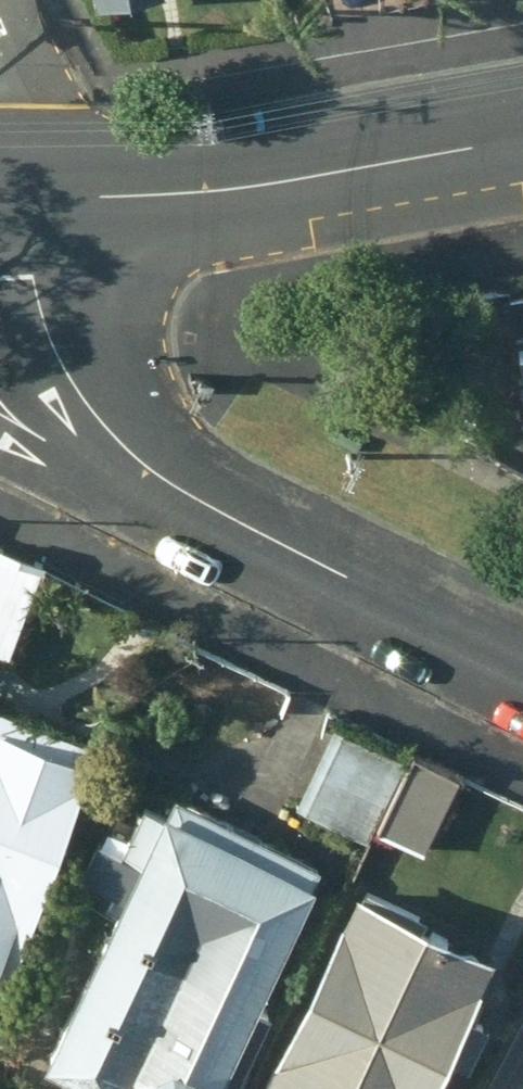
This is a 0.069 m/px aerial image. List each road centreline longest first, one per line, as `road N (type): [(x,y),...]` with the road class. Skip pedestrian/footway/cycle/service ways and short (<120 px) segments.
road 1 (tertiary): [(522,143),(239,187),(13,202)]
road 2 (residential): [(522,661),(173,486),(130,452)]
road 3 (residential): [(130,452),(83,399),(54,349),(13,202)]
road 4 (tertiary): [(130,452),(0,444)]

